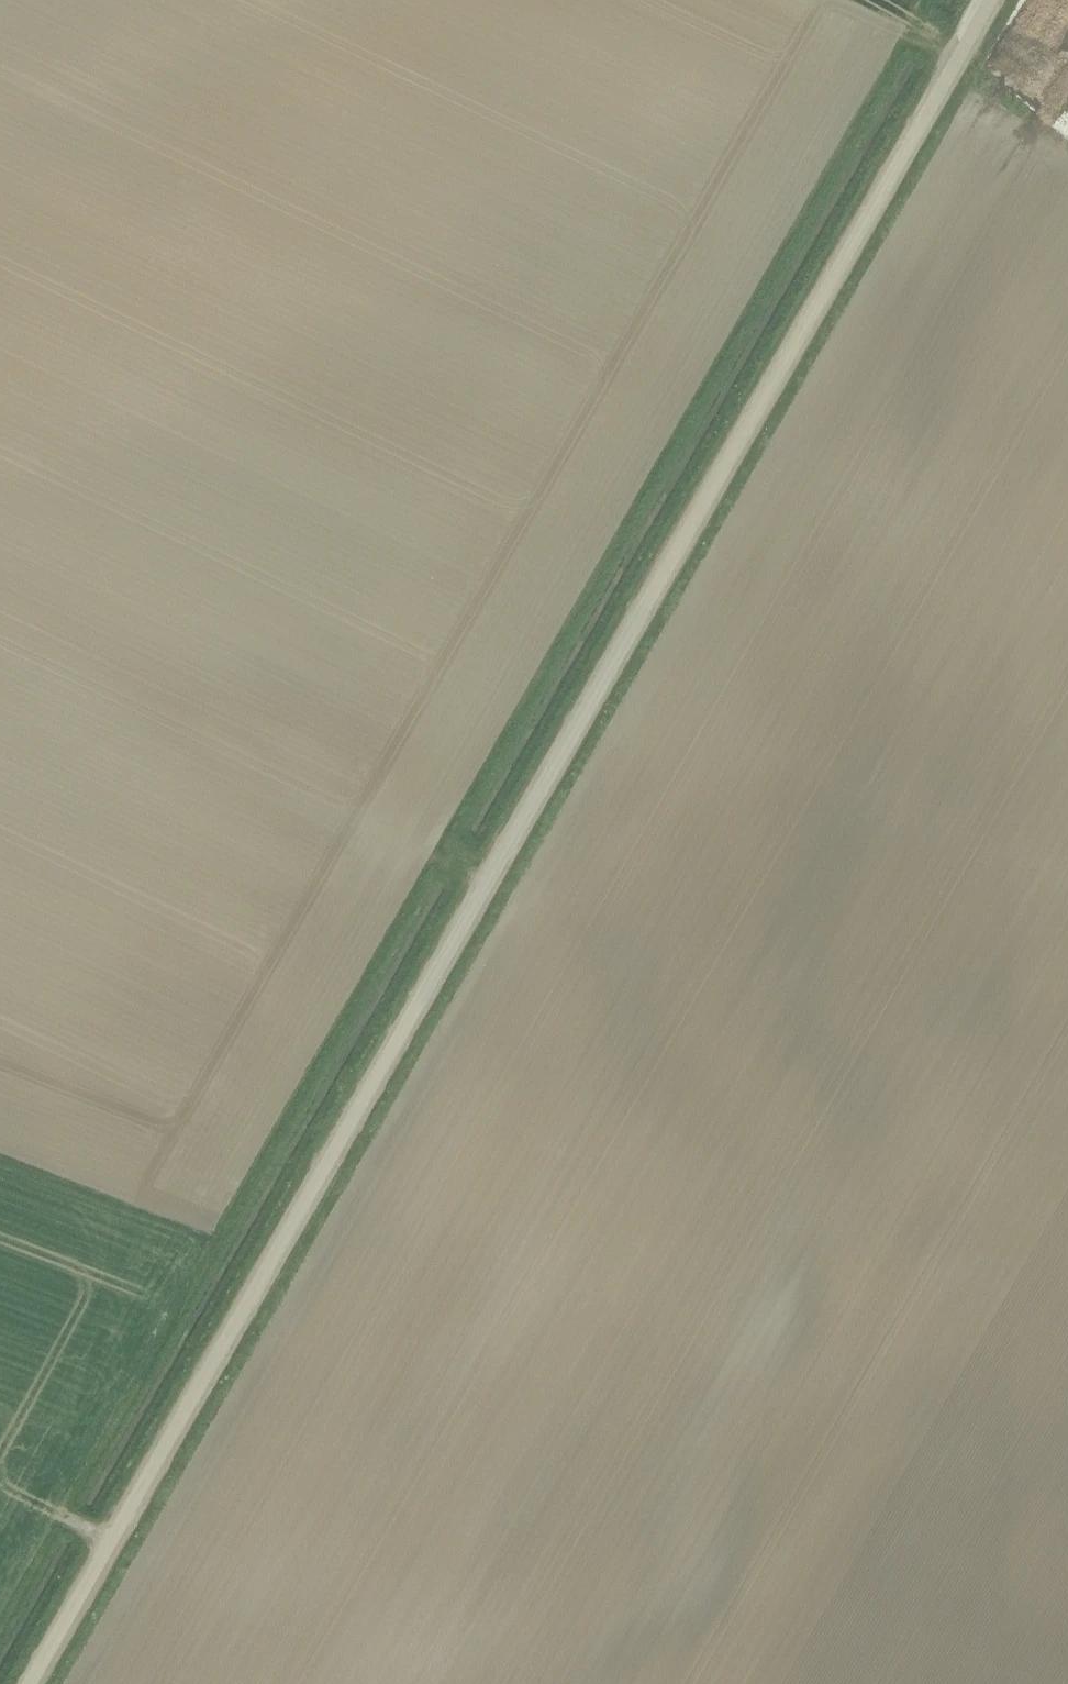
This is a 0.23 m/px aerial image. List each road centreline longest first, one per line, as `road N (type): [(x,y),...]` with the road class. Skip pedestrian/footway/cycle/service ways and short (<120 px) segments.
road 1 (unclassified): [(30,1683),(993,0)]

